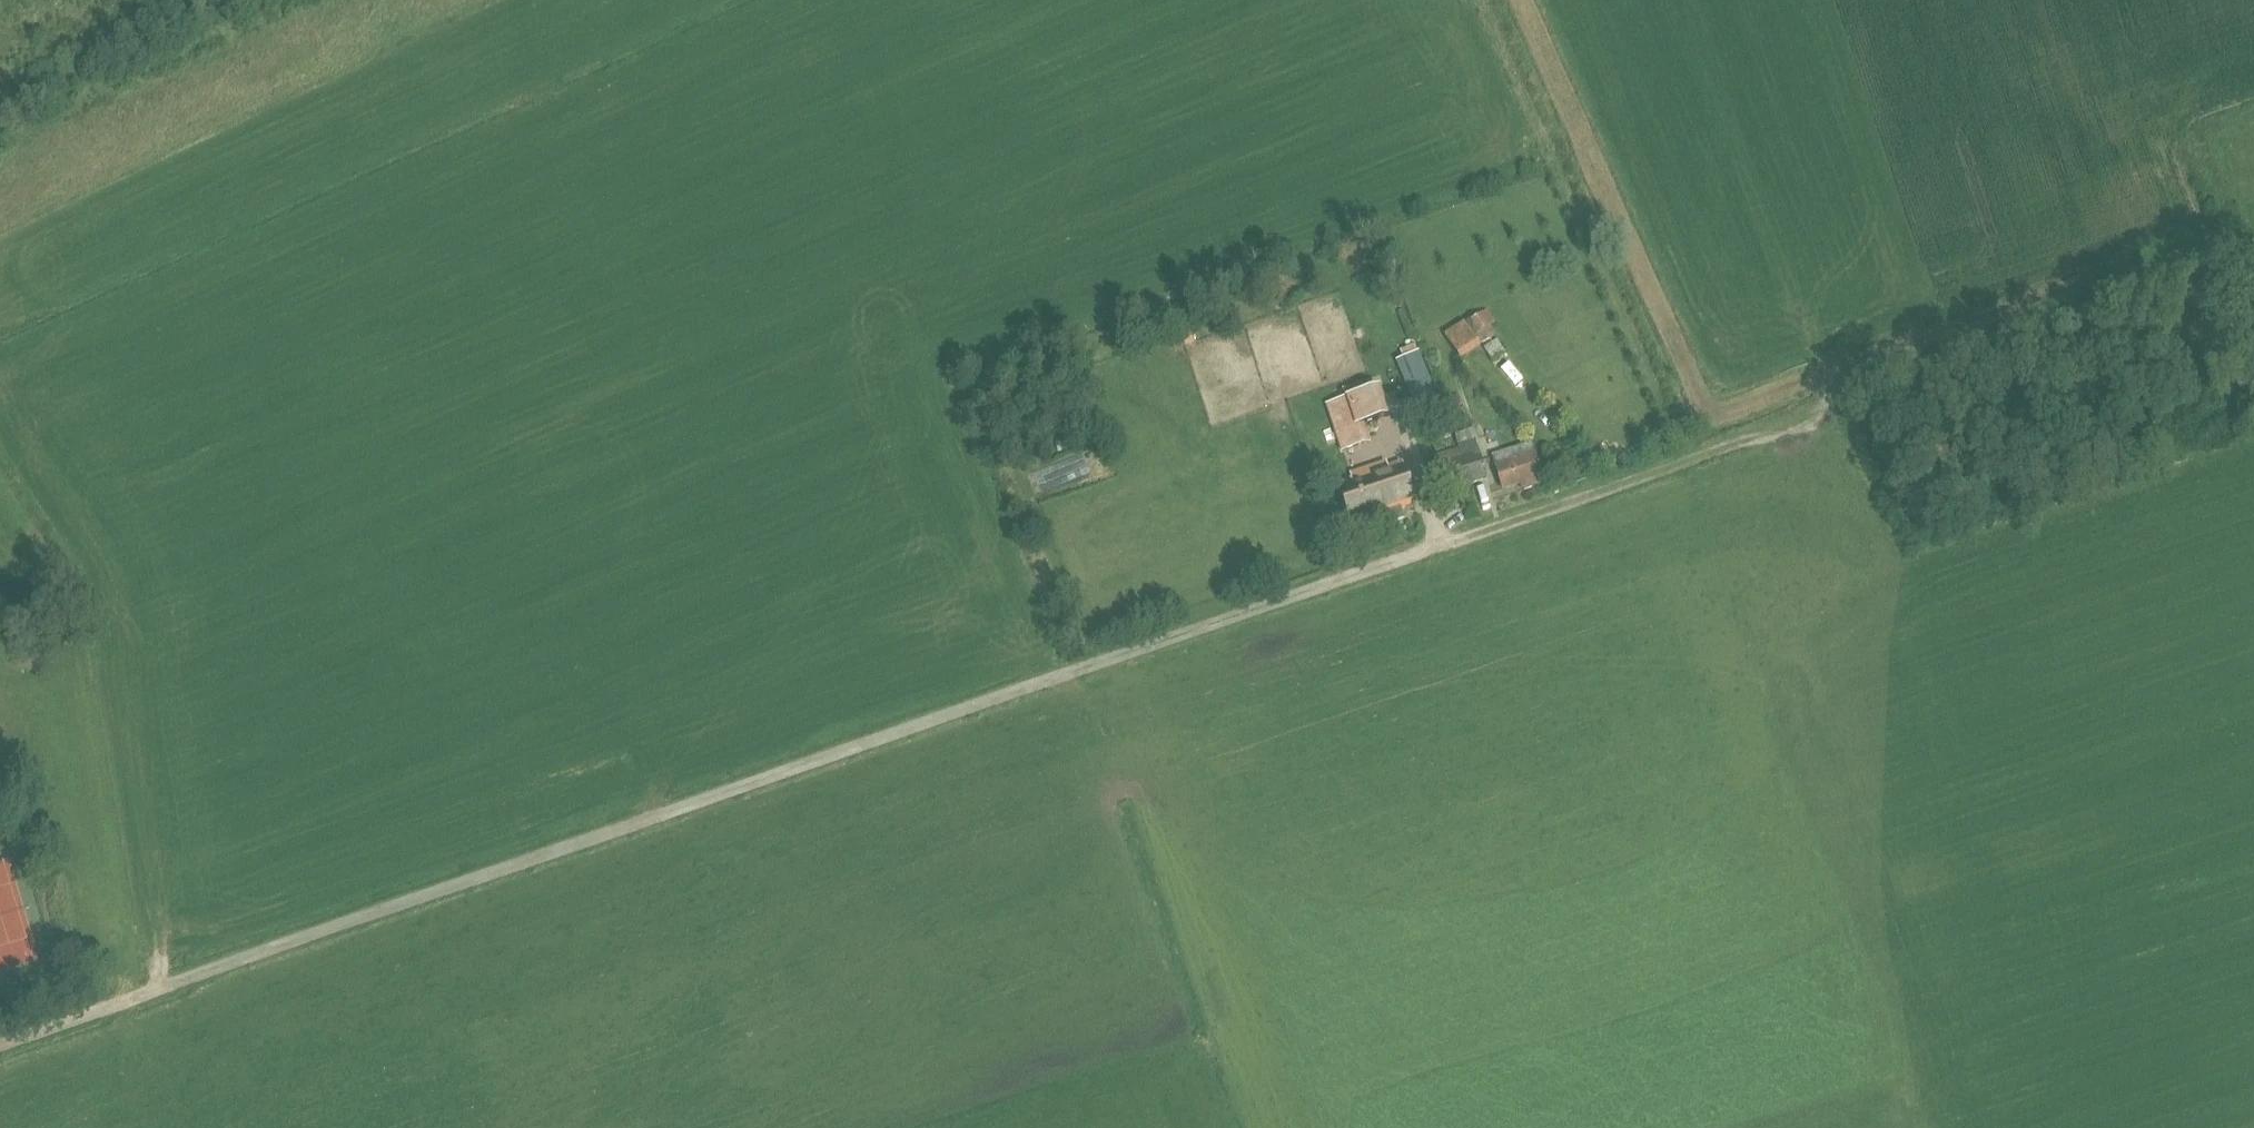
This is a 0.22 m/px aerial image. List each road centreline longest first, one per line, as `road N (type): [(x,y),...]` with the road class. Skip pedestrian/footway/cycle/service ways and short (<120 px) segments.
road 1 (track): [(0,1037),(1439,538)]

